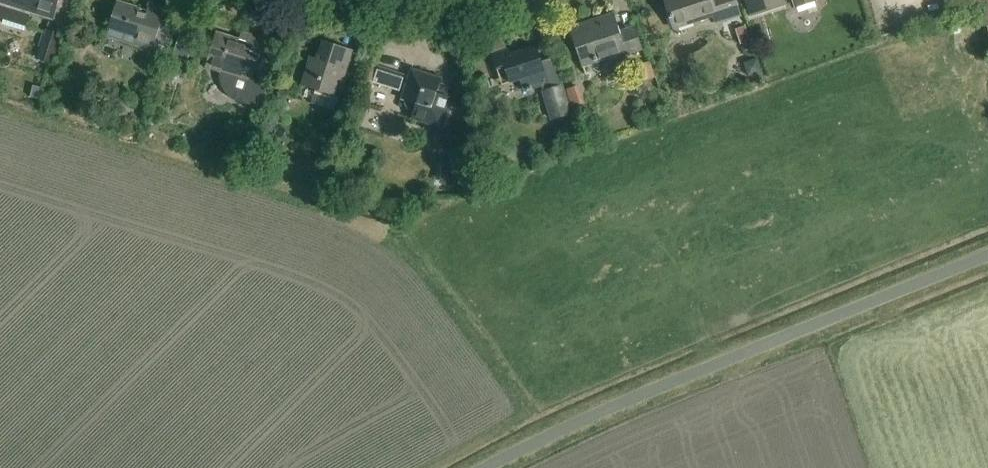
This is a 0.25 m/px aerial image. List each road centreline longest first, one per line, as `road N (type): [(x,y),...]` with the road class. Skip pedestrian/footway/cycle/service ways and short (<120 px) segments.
road 1 (unclassified): [(489,467),(674,382),(987,256)]
road 2 (residential): [(508,0),(452,18),(368,0)]

